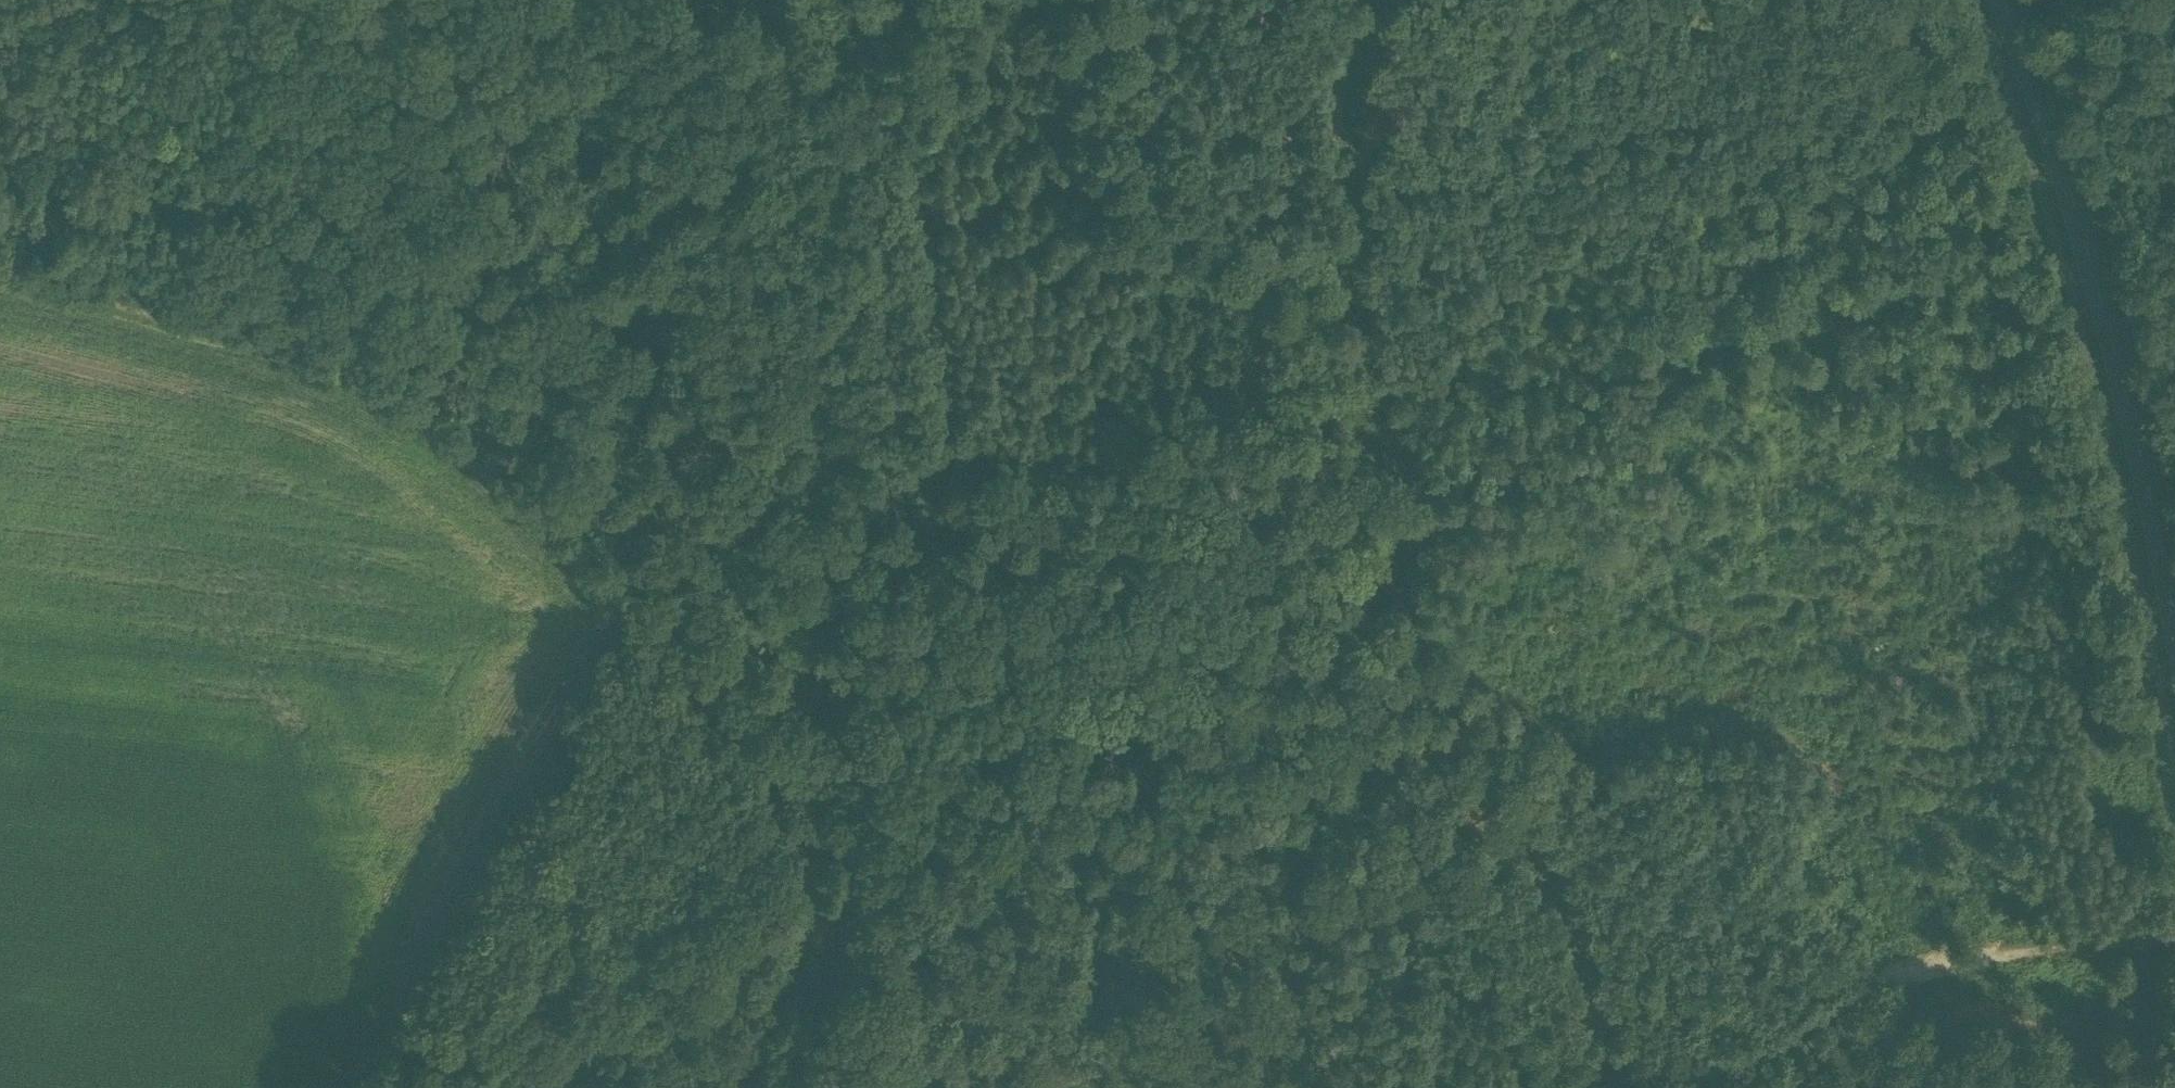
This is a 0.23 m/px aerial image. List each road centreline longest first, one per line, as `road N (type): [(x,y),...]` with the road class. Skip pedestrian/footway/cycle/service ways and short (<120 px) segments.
road 1 (tertiary): [(2004,0),(2092,267),(2174,627)]
road 2 (track): [(1600,1073),(1670,1062),(1794,1023),(1917,968),(2174,934)]
road 3 (track): [(754,1087),(810,865)]
road 4 (track): [(2092,267),(1966,298),(1911,301)]

